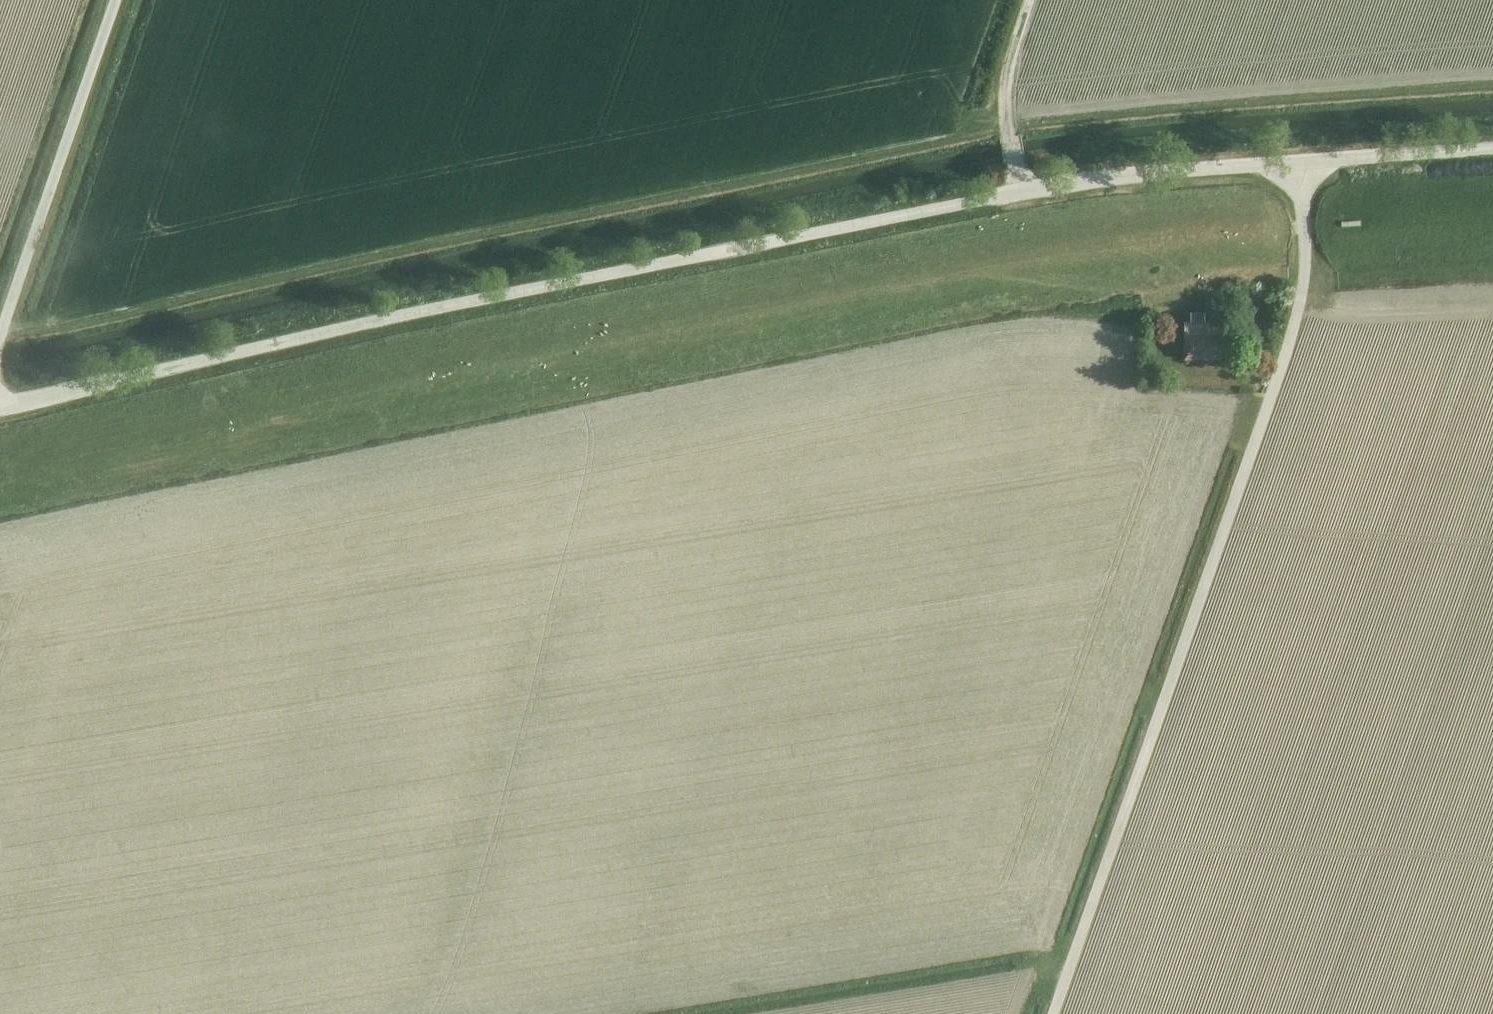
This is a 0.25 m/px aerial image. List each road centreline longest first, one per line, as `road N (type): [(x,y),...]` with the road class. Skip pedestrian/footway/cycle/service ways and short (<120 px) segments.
road 1 (unclassified): [(0,406),(1021,195),(1300,163),(1492,152)]
road 2 (track): [(1021,195),(1003,84),(1026,0)]

